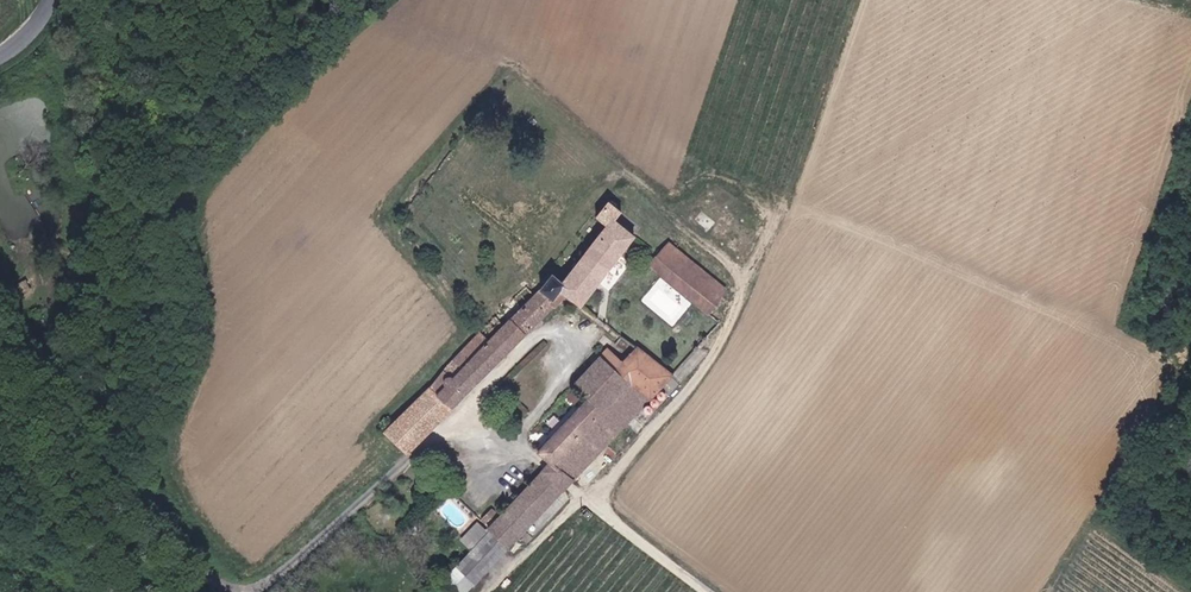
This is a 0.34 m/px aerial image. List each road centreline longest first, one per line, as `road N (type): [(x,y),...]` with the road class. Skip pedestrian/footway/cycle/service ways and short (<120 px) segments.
road 1 (track): [(493,591),(714,361),(742,277),(699,240)]

